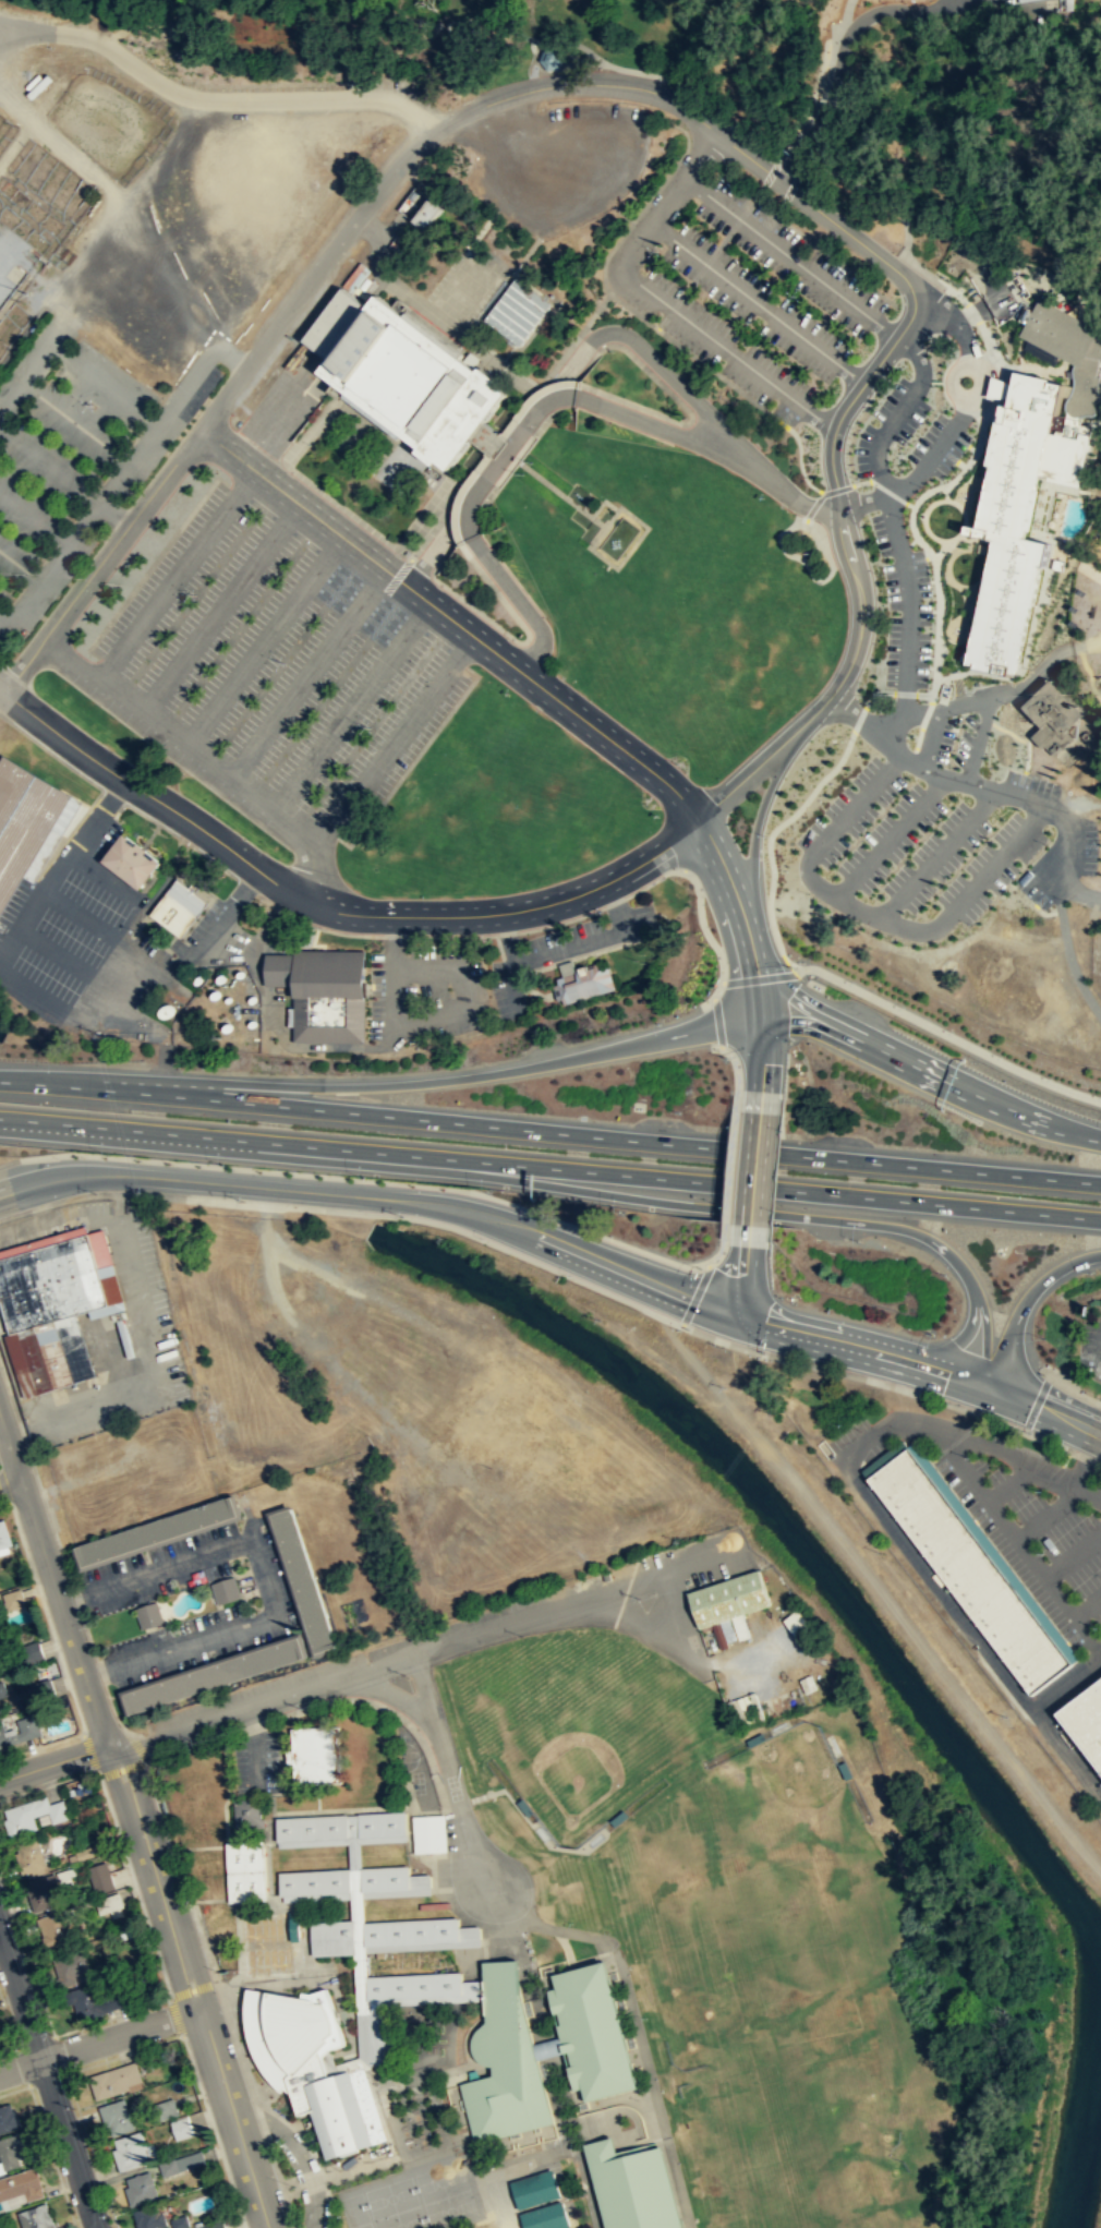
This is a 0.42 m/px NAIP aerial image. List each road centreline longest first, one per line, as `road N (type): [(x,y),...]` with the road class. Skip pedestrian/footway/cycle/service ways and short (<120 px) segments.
road 1 (motorway): [(1100,1183),(150,1093)]
road 2 (motorway): [(223,1147),(255,1141),(1100,1220)]
road 3 (motorway): [(223,1147),(907,1230),(943,1249),(966,1276),(970,1324),(952,1374)]
road 4 (track): [(1100,1870),(803,1491),(689,1359),(667,1327),(658,1284)]
road 5 (residential): [(199,429),(400,162),(447,122),(528,89),(594,81),(653,91),(719,135)]
road 6 (residential): [(199,429),(657,775),(699,818)]
road 7 (motorway): [(763,1023),(437,1082),(222,1082),(150,1093)]
road 8 (tertiary): [(270,2227),(114,1748)]
road 9 (secondary): [(257,1185),(482,1215),(739,1315)]
road 10 (residential): [(699,818),(604,883),(520,910),(366,915),(294,894)]
road 11 (residential): [(294,894),(3,693)]
road 12 (tertiary): [(114,1748),(0,1423)]
road 13 (residential): [(3,693),(199,429)]
road 14 (residential): [(0,1934),(95,2227)]
road 15 (secondary): [(257,1185),(88,1175),(0,1193)]
road 16 (motorway): [(1100,1139),(1008,1110),(861,1041)]
road 17 (residential): [(839,509),(861,604),(859,636),(834,690),(785,739)]
road 18 (residential): [(909,287),(912,313),(834,430),(839,509)]
road 19 (residential): [(719,135),(909,287)]
road 20 (motorway): [(0,1120),(223,1147)]
road 21 (secondary): [(739,1315),(952,1374)]
road 22 (residential): [(199,2010),(0,2074)]
road 23 (residential): [(746,925),(755,822),(785,739)]
road 24 (motorway): [(985,1386),(1029,1297),(1055,1272),(1100,1254)]
road 25 (residential): [(699,818),(731,886),(758,978)]
road 26 (motorway): [(150,1093),(0,1081)]
road 27 (secondary): [(985,1386),(1100,1435)]
road 28 (motorway): [(861,1041),(758,978)]

